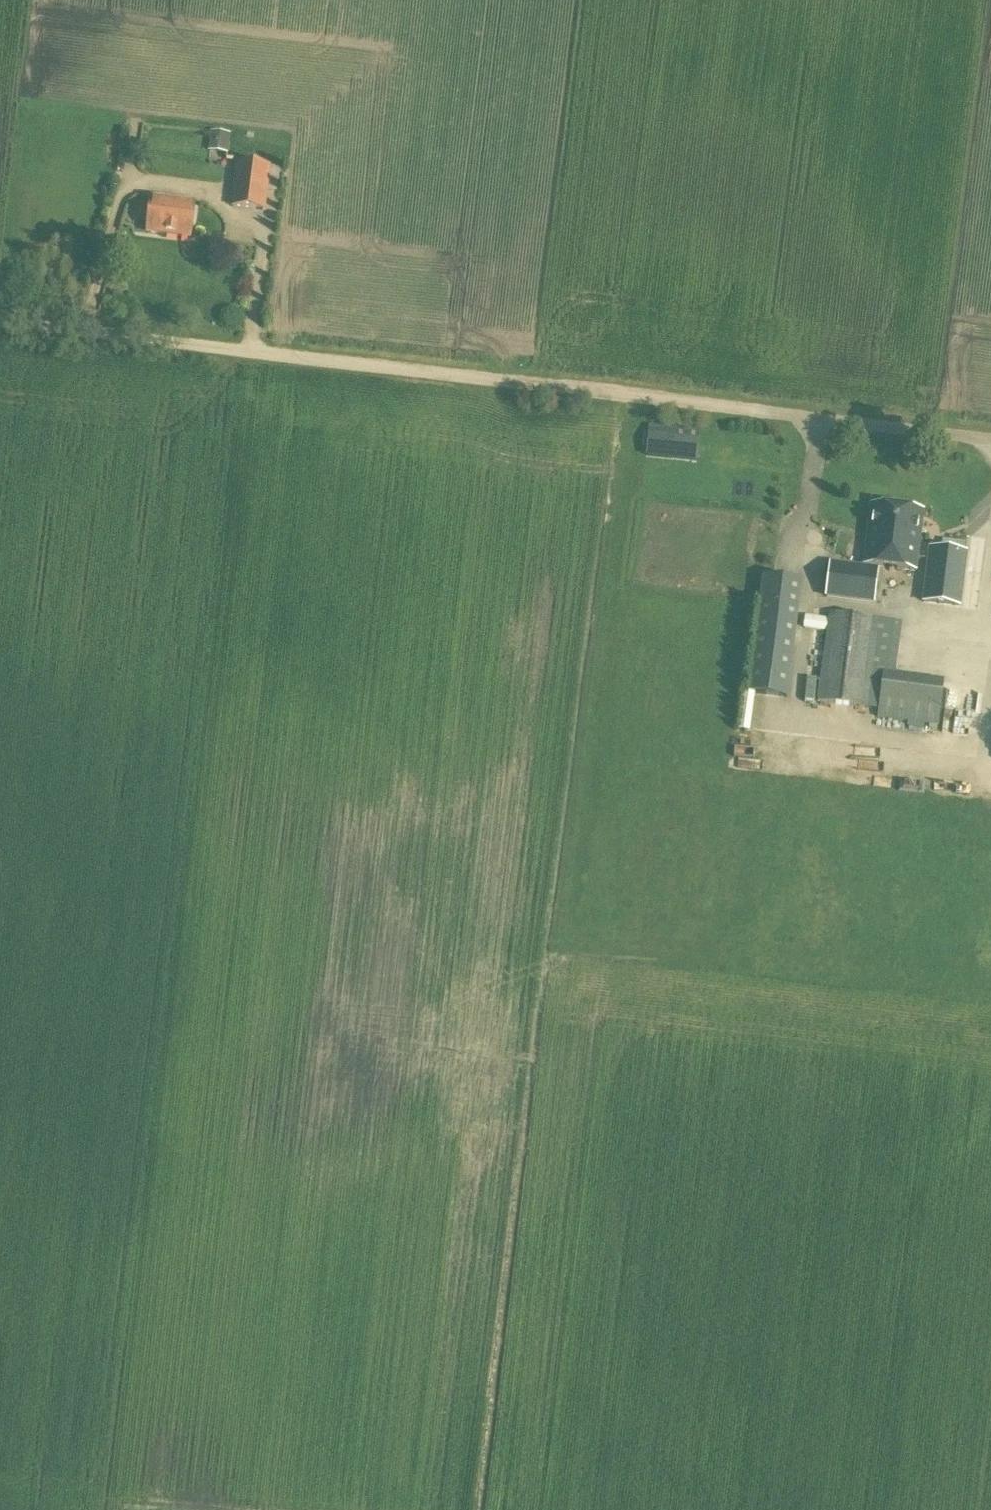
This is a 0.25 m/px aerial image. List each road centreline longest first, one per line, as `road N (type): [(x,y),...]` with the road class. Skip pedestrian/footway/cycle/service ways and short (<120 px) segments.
road 1 (track): [(668,394),(0,319)]
road 2 (unclassified): [(990,434),(668,394)]

